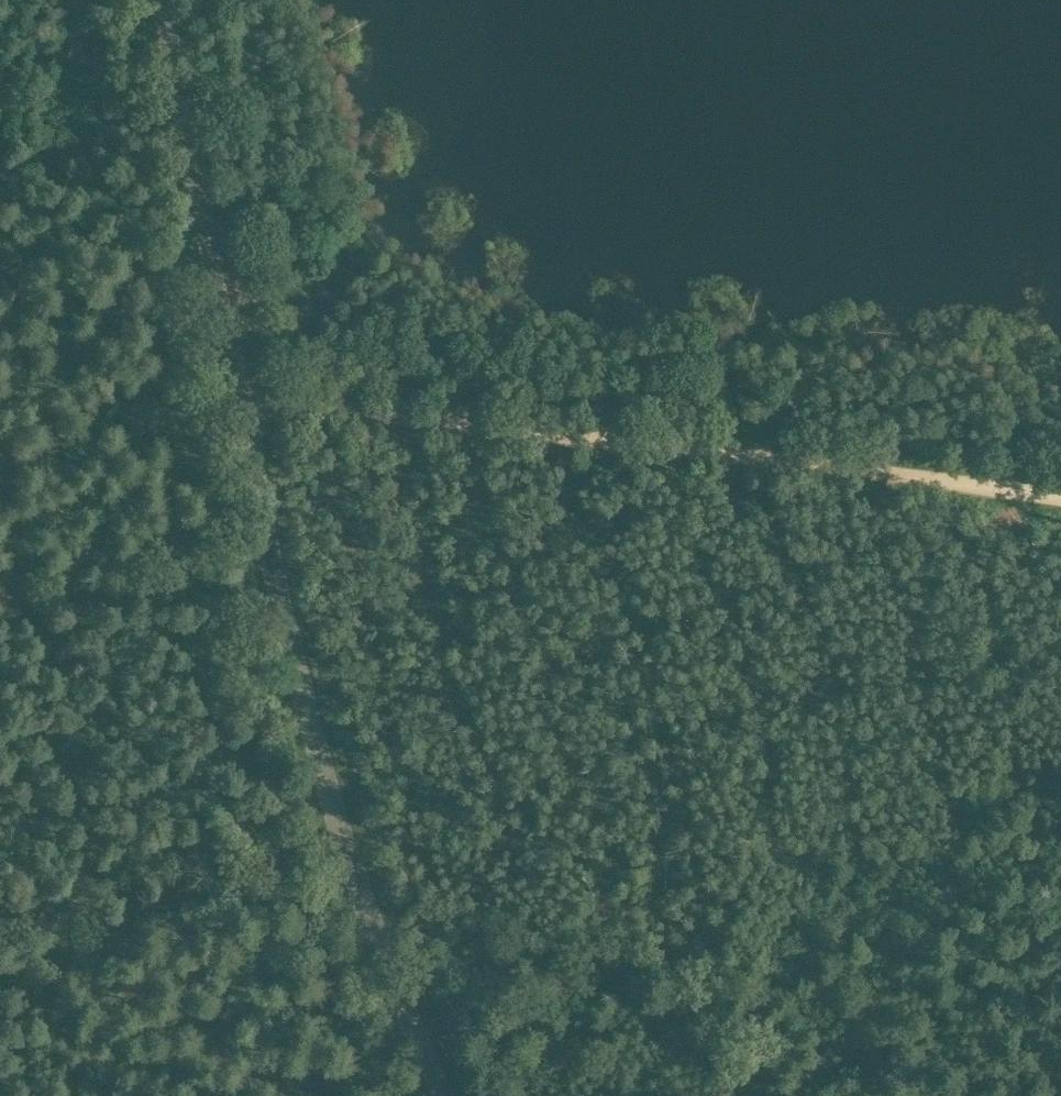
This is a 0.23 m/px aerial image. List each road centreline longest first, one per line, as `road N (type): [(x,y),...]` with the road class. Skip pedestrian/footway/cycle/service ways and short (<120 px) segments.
road 1 (tertiary): [(444,1095),(334,808),(239,408),(160,0)]
road 2 (track): [(239,408),(277,400),(1060,501)]

